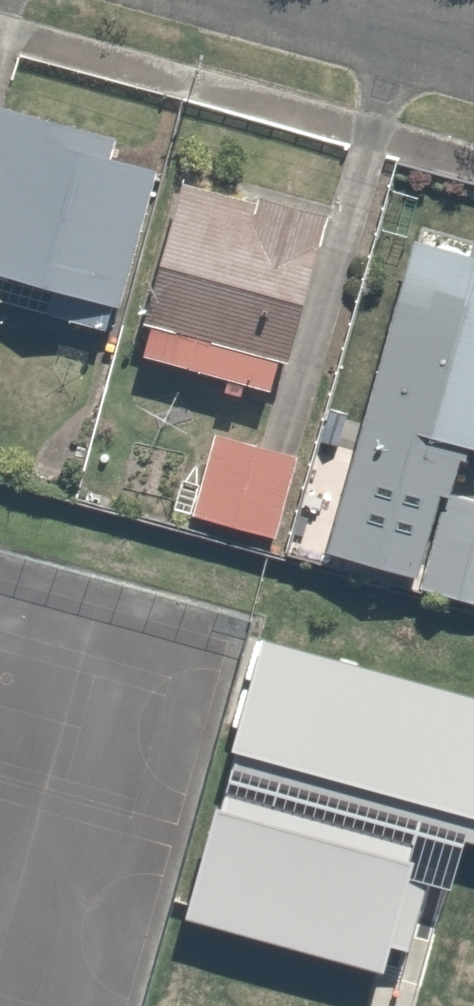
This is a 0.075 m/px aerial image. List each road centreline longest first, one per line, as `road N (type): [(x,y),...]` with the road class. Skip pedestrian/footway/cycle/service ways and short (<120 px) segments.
road 1 (residential): [(473,45),(309,0)]

